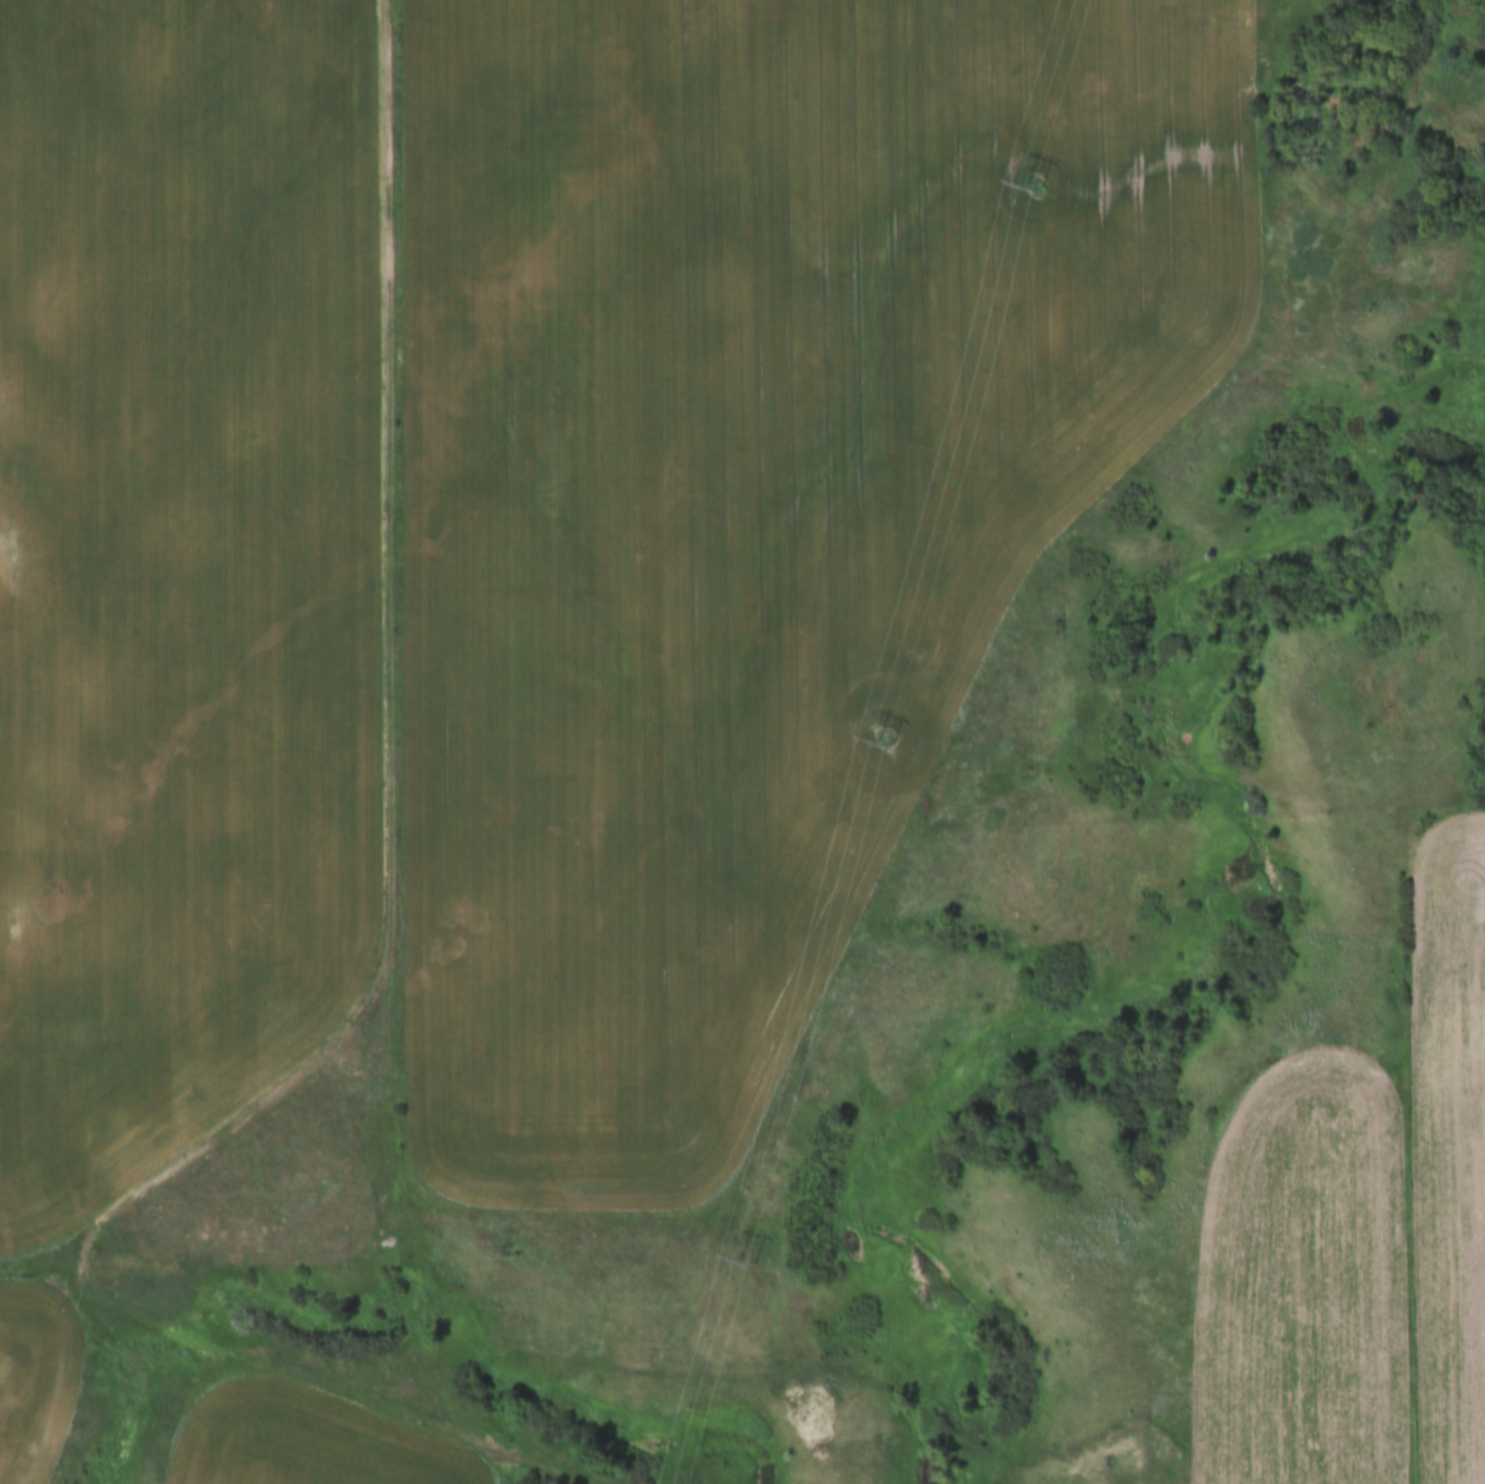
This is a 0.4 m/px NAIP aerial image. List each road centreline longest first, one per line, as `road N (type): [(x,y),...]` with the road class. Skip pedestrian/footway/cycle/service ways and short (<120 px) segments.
road 1 (track): [(121,1206),(230,1132),(347,1027),(383,964),(384,0)]

